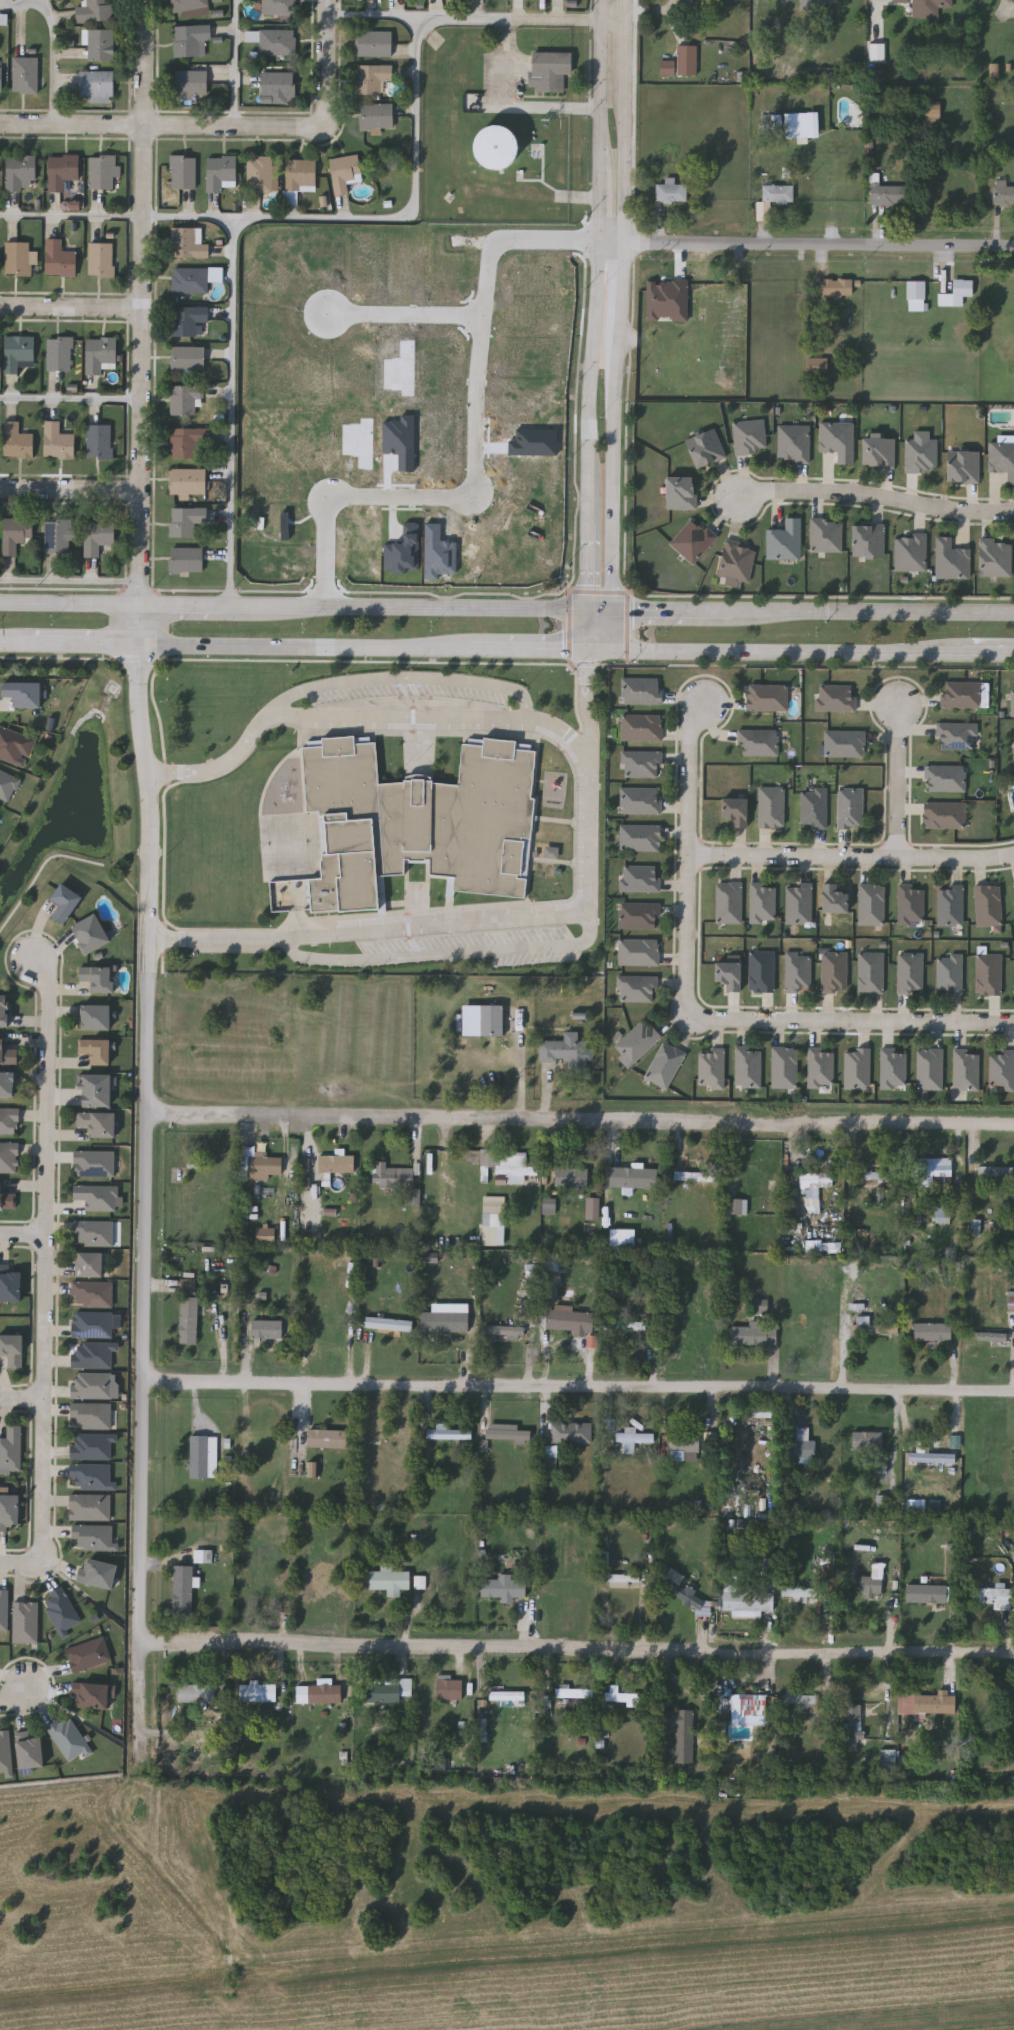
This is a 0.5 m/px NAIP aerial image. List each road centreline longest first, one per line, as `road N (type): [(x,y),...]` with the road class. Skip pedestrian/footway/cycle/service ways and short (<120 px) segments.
road 1 (residential): [(141,645),(147,1384),(138,1765)]
road 2 (residential): [(1013,1654),(139,1645)]
road 3 (residential): [(1013,1122),(147,1116)]
road 4 (residential): [(1013,1390),(147,1384)]
road 5 (residential): [(328,605),(332,497),(480,495),(485,320),(499,245),(517,236),(599,239)]
road 6 (residential): [(37,1561),(44,1551),(50,989),(35,959)]
road 7 (residential): [(139,603),(146,308),(140,0)]
road 8 (secondary): [(617,608),(629,71)]
road 9 (secondary): [(602,0),(591,525)]
road 10 (residential): [(0,125),(308,127),(328,111),(328,0)]
road 11 (residential): [(1013,245),(599,239)]
road 12 (secondary): [(590,607),(226,604)]
road 13 (secondary): [(615,646),(964,650)]
road 14 (secondary): [(141,645),(470,645)]
road 15 (residential): [(689,855),(1013,855)]
road 16 (residential): [(695,1019),(686,1005),(690,739),(706,701)]
road 17 (residential): [(1013,1025),(695,1019)]
road 18 (residential): [(1013,515),(960,515),(858,494),(736,498)]
road 19 (secondary): [(1013,612),(735,609)]
road 20 (residential): [(333,311),(486,315)]
road 21 (residential): [(897,858),(901,706)]
road 22 (residential): [(146,308),(0,308)]
road 23 (residential): [(0,491),(144,490)]
road 24 (secondary): [(139,603),(0,602)]
road 25 (secondary): [(16,645),(141,645)]

